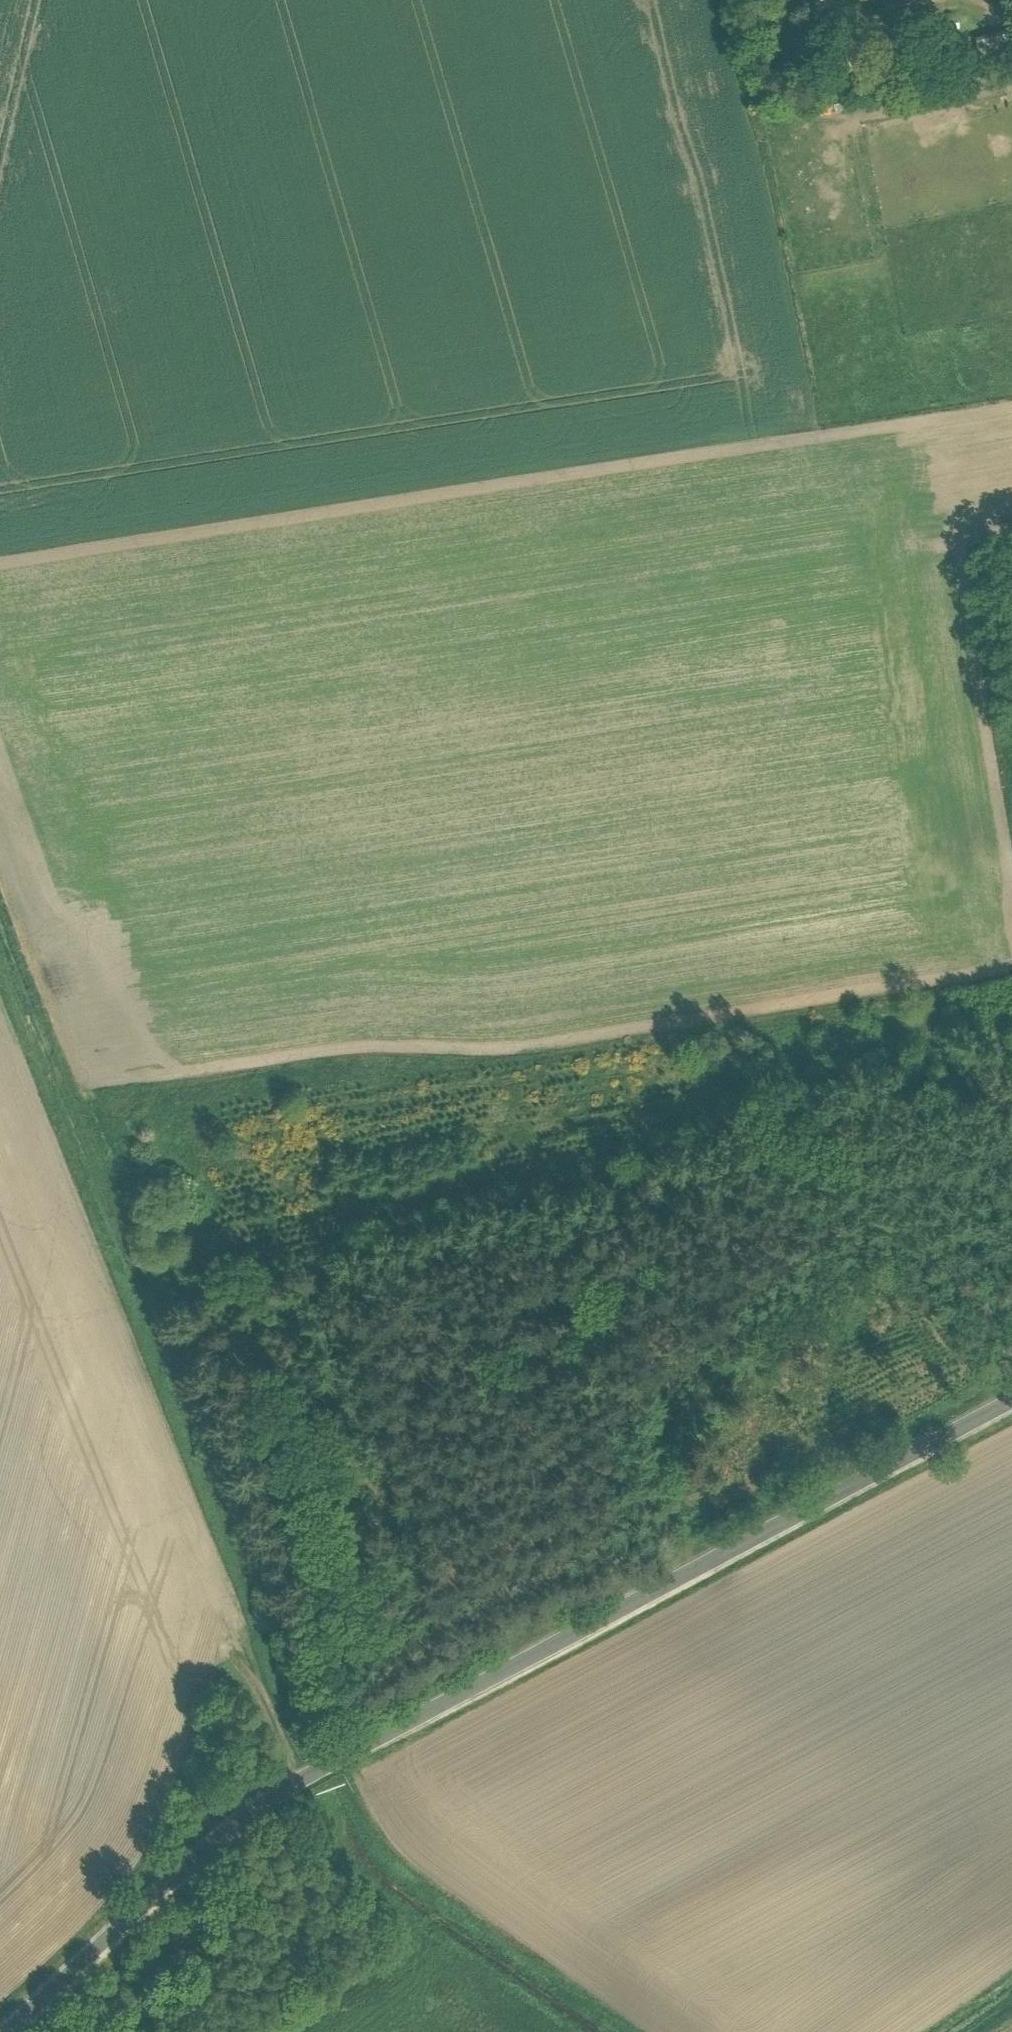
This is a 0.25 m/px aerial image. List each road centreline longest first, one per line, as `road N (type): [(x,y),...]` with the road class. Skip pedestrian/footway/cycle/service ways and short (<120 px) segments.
road 1 (tertiary): [(0,2031),(223,1835),(310,1771),(1011,1398)]

